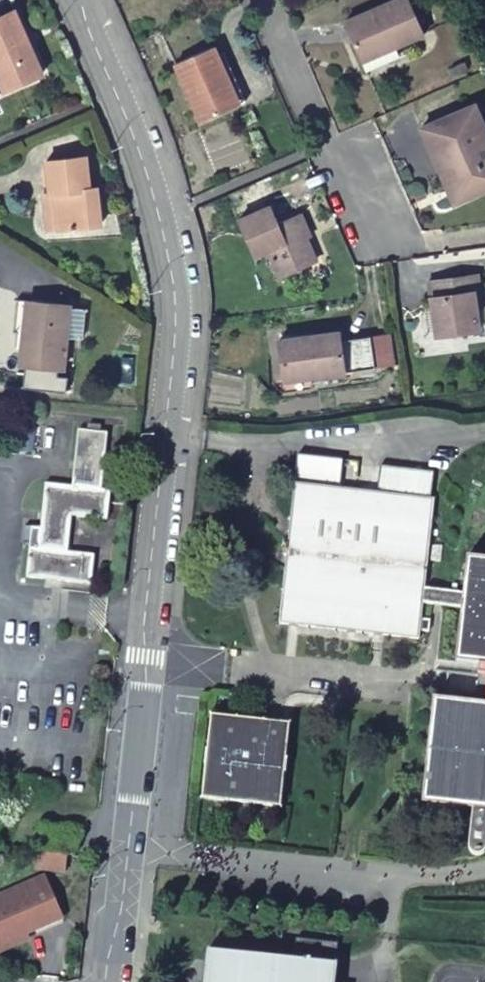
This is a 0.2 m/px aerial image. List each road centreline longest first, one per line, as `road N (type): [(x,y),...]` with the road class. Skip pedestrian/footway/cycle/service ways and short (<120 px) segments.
road 1 (residential): [(78,0),(145,166),(175,298),(125,886),(106,981)]
road 2 (residential): [(260,0),(322,141),(382,231)]

